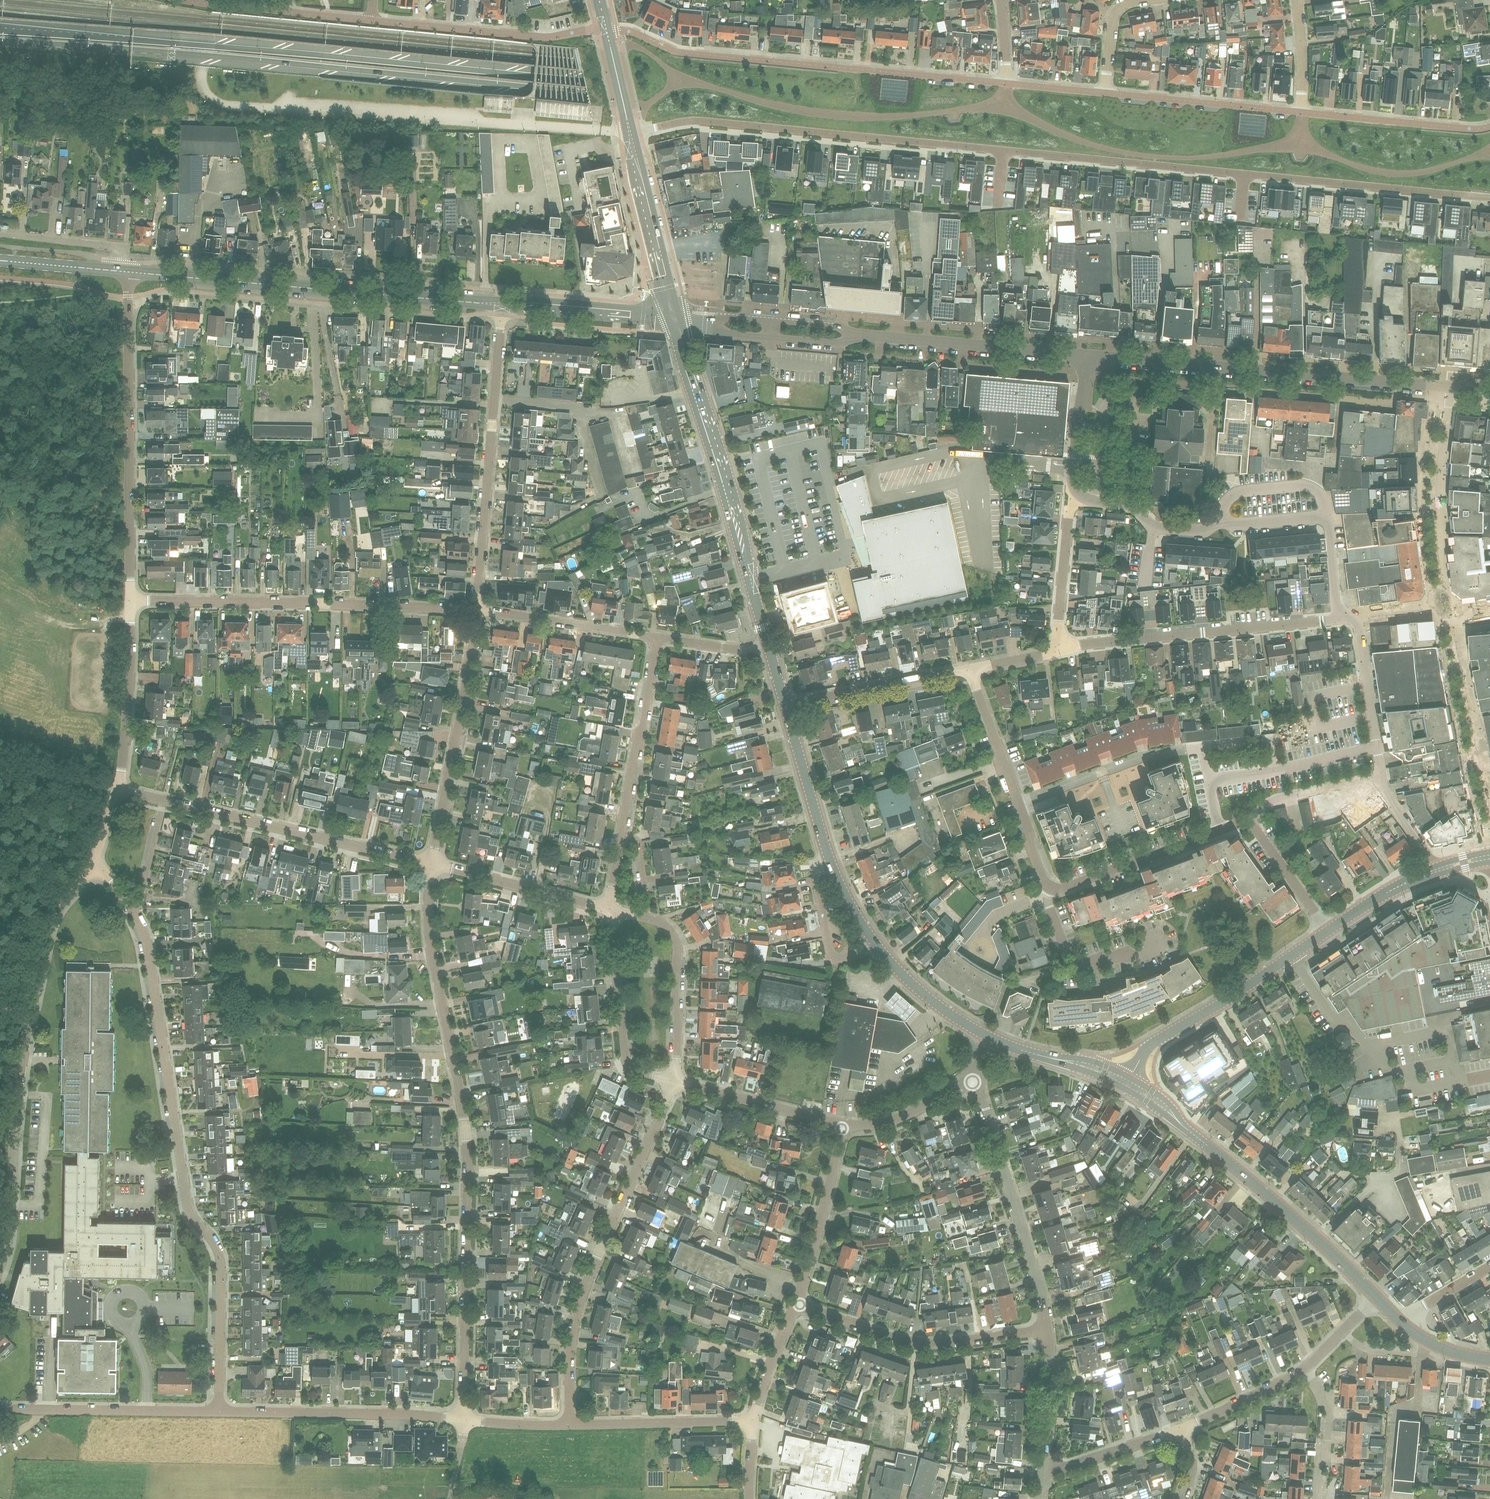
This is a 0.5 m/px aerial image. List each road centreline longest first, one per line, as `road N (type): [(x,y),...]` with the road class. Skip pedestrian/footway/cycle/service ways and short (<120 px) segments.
road 1 (primary): [(1489,169),(0,28)]
road 2 (primary): [(0,41),(1489,181)]
road 3 (residential): [(1489,198),(705,121),(631,133)]
road 4 (residential): [(464,1420),(468,1175),(431,948),(432,863)]
road 5 (residential): [(219,1412),(223,1262),(188,1200),(135,912)]
road 6 (residential): [(0,1267),(38,963),(46,930),(94,865)]
road 7 (residential): [(1006,83),(686,53),(607,28)]
road 8 (tertiary): [(500,304),(129,272)]
road 9 (residential): [(673,1080),(581,1295),(568,1359),(571,1425)]
road 10 (residential): [(1446,389),(1086,356)]
road 11 (residential): [(478,610),(132,599)]
road 12 (secondary): [(768,647),(673,319)]
road 13 (residential): [(478,610),(500,304)]
road 14 (residential): [(132,599),(129,296)]
road 15 (residential): [(1056,651),(1339,619)]
road 16 (residential): [(432,863),(163,800)]
road 17 (residential): [(1048,1331),(972,1080)]
road 18 (residential): [(1048,1331),(926,1344),(796,1303)]
road 19 (residential): [(1079,495),(1133,507),(1159,529),(1200,531),(1236,493),(1312,488)]
road 20 (residential): [(432,863),(478,610)]
road 21 (residential): [(464,1420),(219,1412)]
road 22 (secondary): [(1375,1297),(1194,1135)]
road 23 (residential): [(607,28),(541,38),(373,21)]
road 24 (residential): [(1086,356),(862,335)]
road 25 (residential): [(219,1412),(0,1409)]
road 26 (residential): [(1051,888),(1249,825)]
road 27 (tertiary): [(1131,1078),(1154,1042),(1290,956)]
road 28 (residential): [(673,1080),(627,1066),(616,911)]
road 29 (residential): [(657,638),(621,837)]
road 30 (residential): [(1302,112),(1106,94)]
road 31 (residential): [(1017,804),(1145,755),(1204,749)]
road 32 (residential): [(116,788),(132,599)]
road 33 (residential): [(784,707),(969,670)]
road 34 (residential): [(1489,127),(1302,112)]
road 35 (residential): [(796,1303),(843,1124)]
road 36 (residential): [(753,1421),(571,1425)]
road 37 (residential): [(608,909),(432,863)]
road 38 (residential): [(478,610),(657,638)]
road 39 (residential): [(645,918),(676,941),(673,1080)]
road 40 (residential): [(843,1124),(673,1080)]
road 41 (track): [(0,64),(174,80)]
road 42 (tertiary): [(500,304),(673,319)]
road 43 (residential): [(1156,943),(1143,955),(1073,963),(1049,907),(1051,888)]
road 44 (secondary): [(633,145),(669,304)]
road 45 (residential): [(1353,619),(1381,778)]
road 46 (secondary): [(830,861),(784,707)]
road 47 (residential): [(1056,651),(1068,519),(1079,495)]
road 48 (secondary): [(994,1040),(920,991),(875,942)]
road 49 (residential): [(875,942),(841,958),(831,953),(815,872),(830,861)]
road 50 (residential): [(1040,1472),(1181,1431)]
road 51 (residential): [(129,272),(116,249),(0,234)]
road 52 (residential): [(1017,804),(969,670)]
road 53 (residential): [(1040,1472),(1048,1331)]
road 54 (residential): [(1181,1431),(1306,1368)]
road 55 (residential): [(843,1124),(899,1119),(972,1080)]
road 56 (track): [(132,619),(63,623),(0,596)]
road 57 (residential): [(1339,619),(1324,500),(1312,488)]
road 58 (residential): [(1316,1498),(1329,1410),(1306,1368)]
road 59 (residential): [(1329,931),(1249,825)]
road 60 (tertiary): [(129,272),(0,261)]
road 61 (residential): [(753,1421),(796,1303)]
road 62 (tertiary): [(1329,931),(1438,870)]
road 63 (track): [(118,782),(0,753)]

